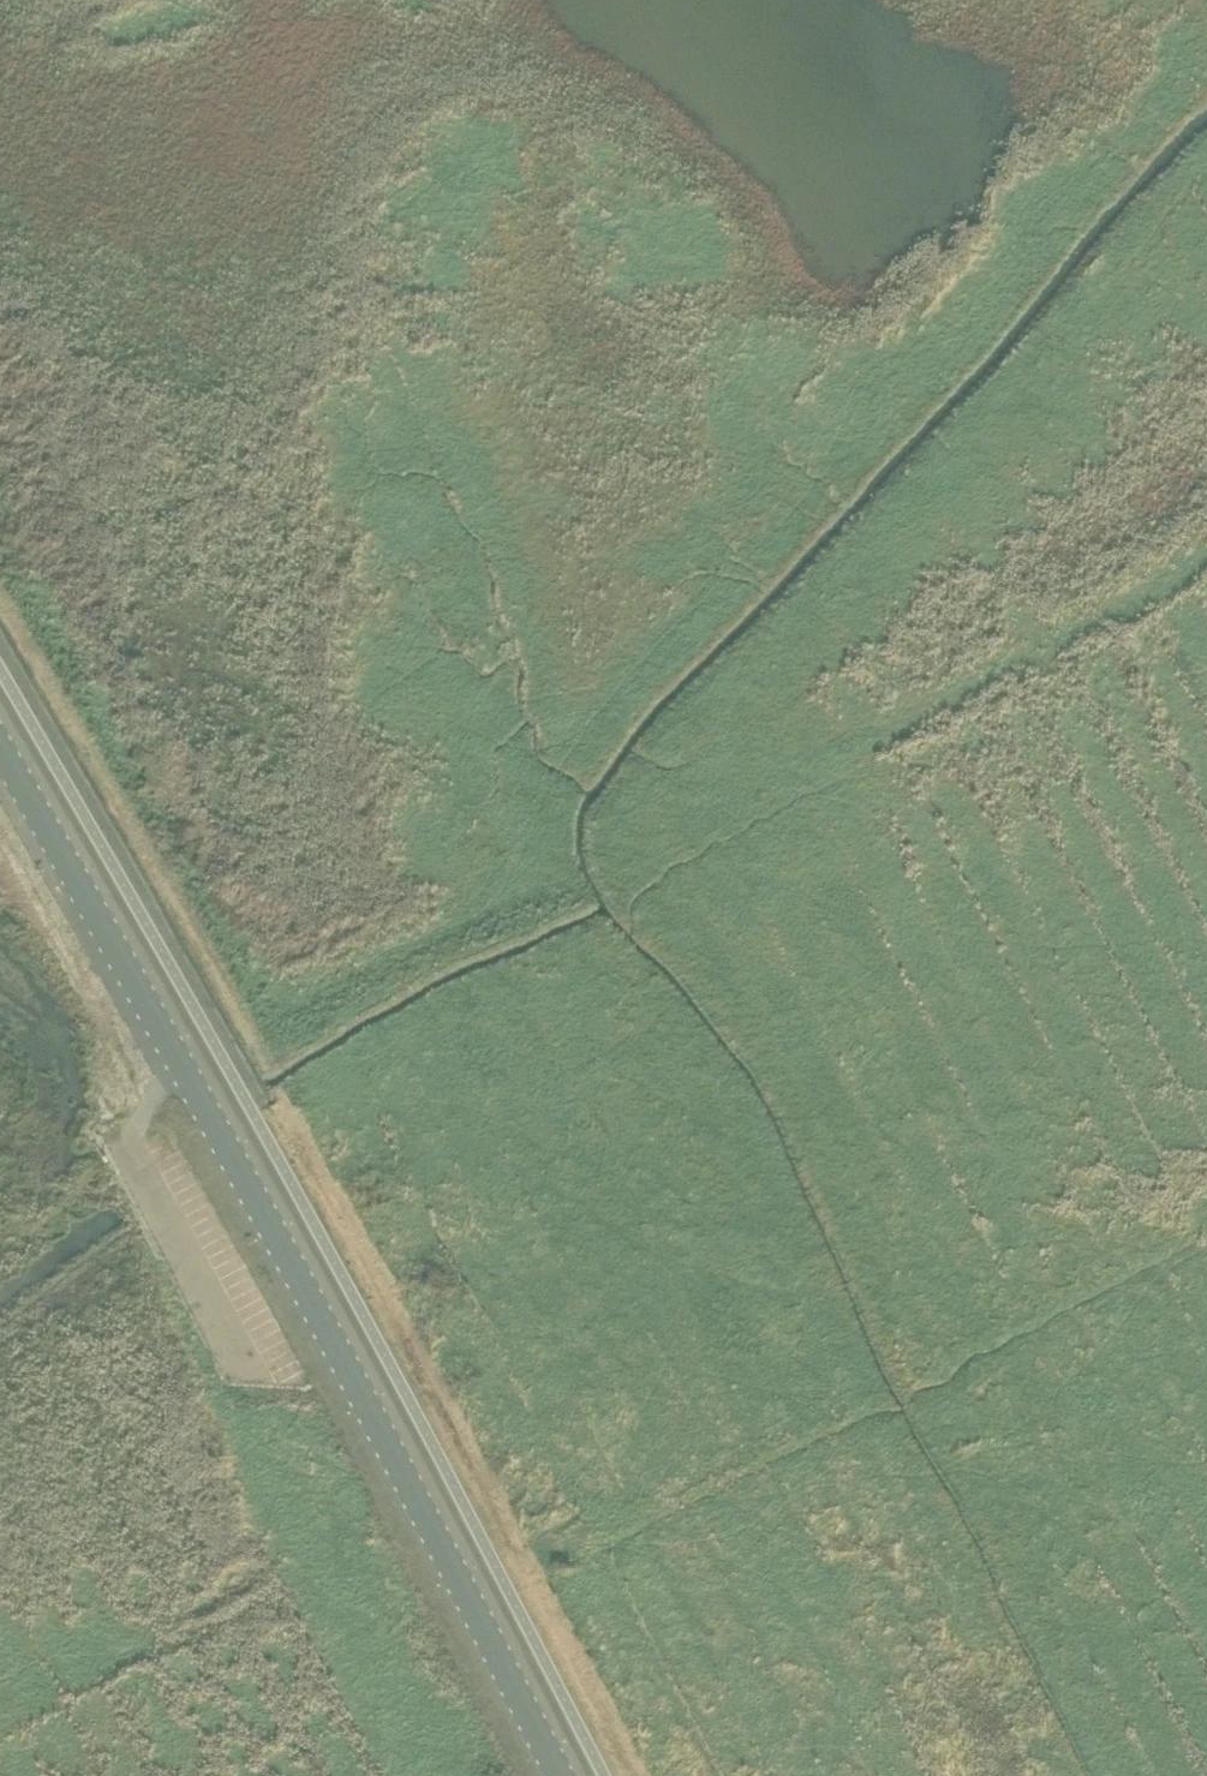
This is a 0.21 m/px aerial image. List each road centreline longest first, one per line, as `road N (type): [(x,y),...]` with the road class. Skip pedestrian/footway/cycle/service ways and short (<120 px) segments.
road 1 (primary): [(559,1775),(351,1378),(0,748)]

